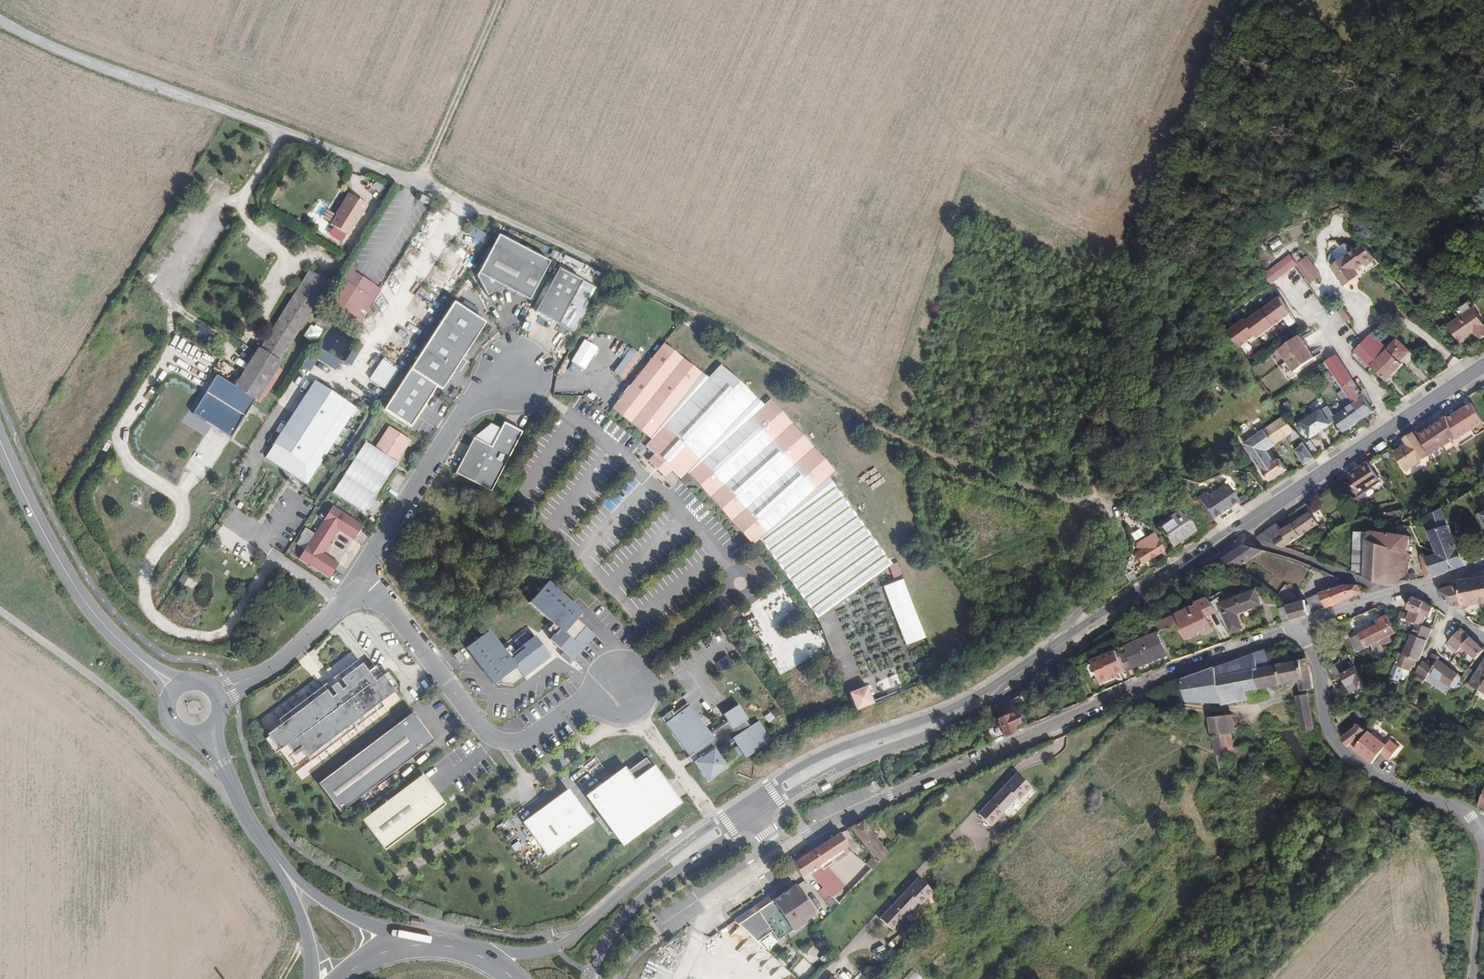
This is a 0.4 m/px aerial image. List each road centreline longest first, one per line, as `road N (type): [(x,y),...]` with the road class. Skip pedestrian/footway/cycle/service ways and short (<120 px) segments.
road 1 (unclassified): [(568,248),(0,20)]
road 2 (track): [(1089,502),(893,436),(715,326),(568,248)]
road 3 (residential): [(1297,628),(1055,723),(780,852)]
road 4 (track): [(278,561),(216,636),(170,629),(147,612),(156,558),(182,517),(179,497),(144,475),(119,441),(168,362),(196,368)]
road 5 (secondary): [(1063,640),(952,710),(823,756),(749,804)]
road 6 (secondary): [(756,816),(855,761),(966,718),(1069,650)]
road 7 (residential): [(355,587),(390,609),(493,739),(520,742),(621,685)]
road 8 (secondary): [(749,804),(682,847),(569,943),(540,953),(468,953)]
road 9 (tertiary): [(0,438),(90,609),(173,691)]
road 10 (secondary): [(1483,366),(1237,530)]
road 11 (track): [(0,616),(236,793)]
road 12 (residential): [(1297,628),(1340,749),(1408,791),(1459,806),(1483,827)]
road 13 (residential): [(355,587),(465,411),(515,373)]
road 14 (secondary): [(588,978),(638,905),(756,816)]
road 15 (secondary): [(1069,650),(1237,530)]
road 16 (secondary): [(1237,530),(1063,640)]
road 17 (track): [(418,184),(501,0)]
road 18 (residential): [(213,693),(280,662),(355,587)]
road 19 (tertiary): [(422,946),(350,916),(275,857)]
road 20 (unclassified): [(1089,502),(1110,516),(1114,561),(1063,640)]
road 21 (tertiary): [(203,730),(275,857)]
road 22 (residential): [(780,852),(660,935)]
road 23 (tertiary): [(275,857),(307,934),(311,978)]

